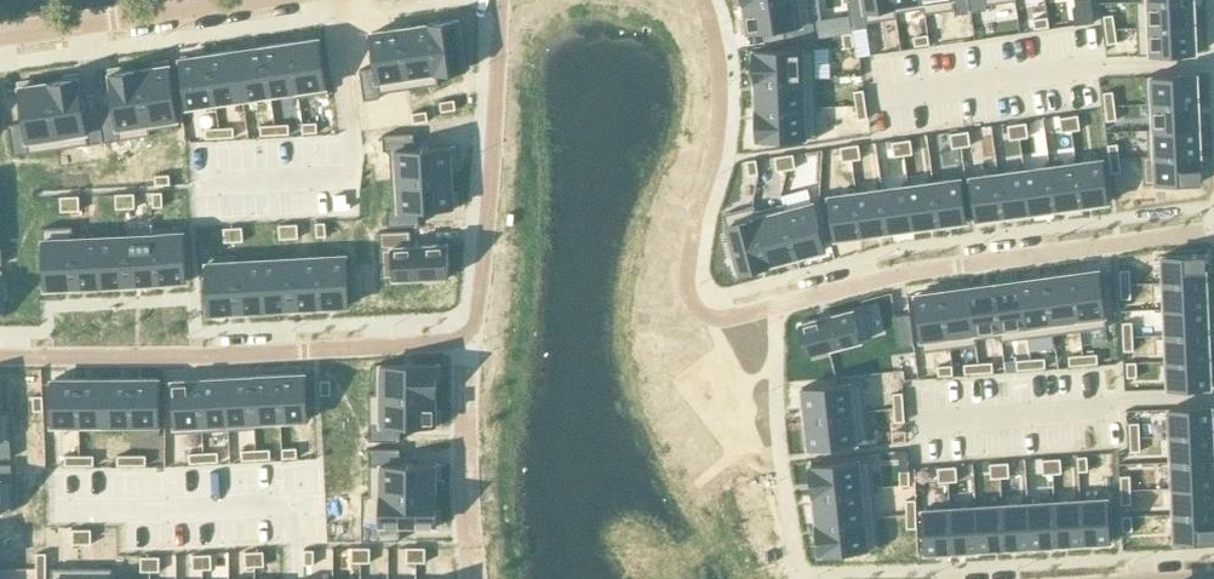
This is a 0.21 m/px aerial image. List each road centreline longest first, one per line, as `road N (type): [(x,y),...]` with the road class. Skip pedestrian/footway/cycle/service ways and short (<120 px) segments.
road 1 (residential): [(702,0),(721,81),(686,284),(697,311),(711,318),(892,275),(1213,218)]
road 2 (residential): [(0,358),(447,344),(470,336)]
road 3 (residential): [(470,336),(505,0)]
road 4 (residential): [(0,36),(249,0)]
road 5 (residential): [(471,578),(464,412),(470,336)]

